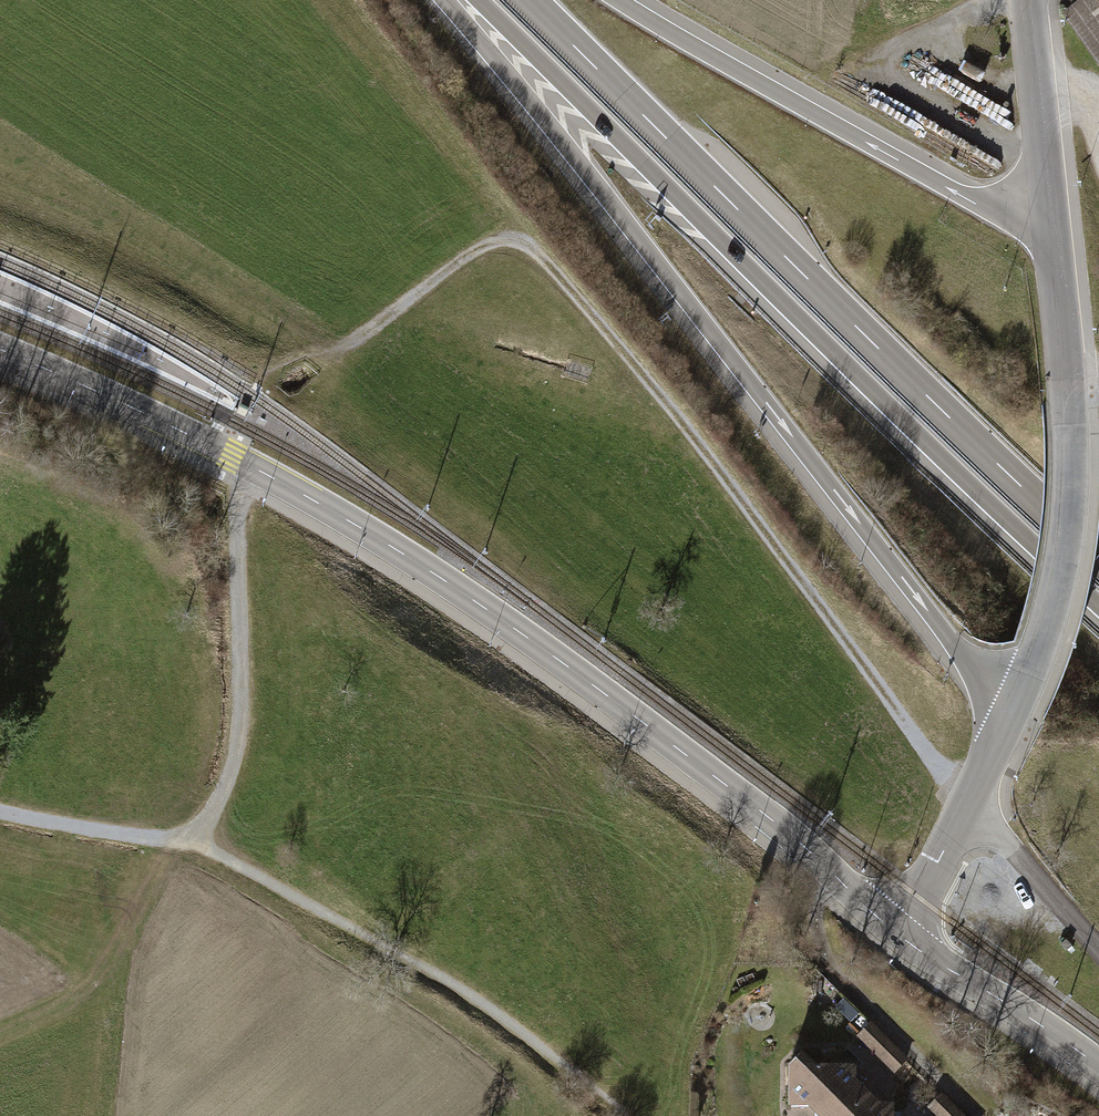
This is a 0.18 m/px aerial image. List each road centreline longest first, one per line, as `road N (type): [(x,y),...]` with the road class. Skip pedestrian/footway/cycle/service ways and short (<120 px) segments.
road 1 (track): [(969,804),(705,451),(543,258),(515,242),(489,244),(345,351)]
road 2 (trunk): [(445,0),(960,650),(1017,703)]
road 3 (trunk): [(479,0),(1098,606)]
road 4 (trunk): [(1098,558),(528,0)]
road 5 (secondary): [(893,930),(780,830),(502,617),(248,466)]
road 6 (residential): [(0,814),(145,845),(180,846),(206,827),(226,798),(239,734),(239,492),(248,466)]
road 7 (unclassified): [(1051,221),(1070,423),(1068,518),(1054,601),(1017,703)]
road 8 (trunk): [(1051,221),(951,188),(621,0)]
road 9 (secondary): [(248,466),(0,351)]
road 10 (secondary): [(1098,1069),(893,930)]
road 11 (unclassified): [(1027,0),(1051,221)]
road 12 (residential): [(969,804),(1098,949)]
road 13 (unclassified): [(969,804),(893,930)]

